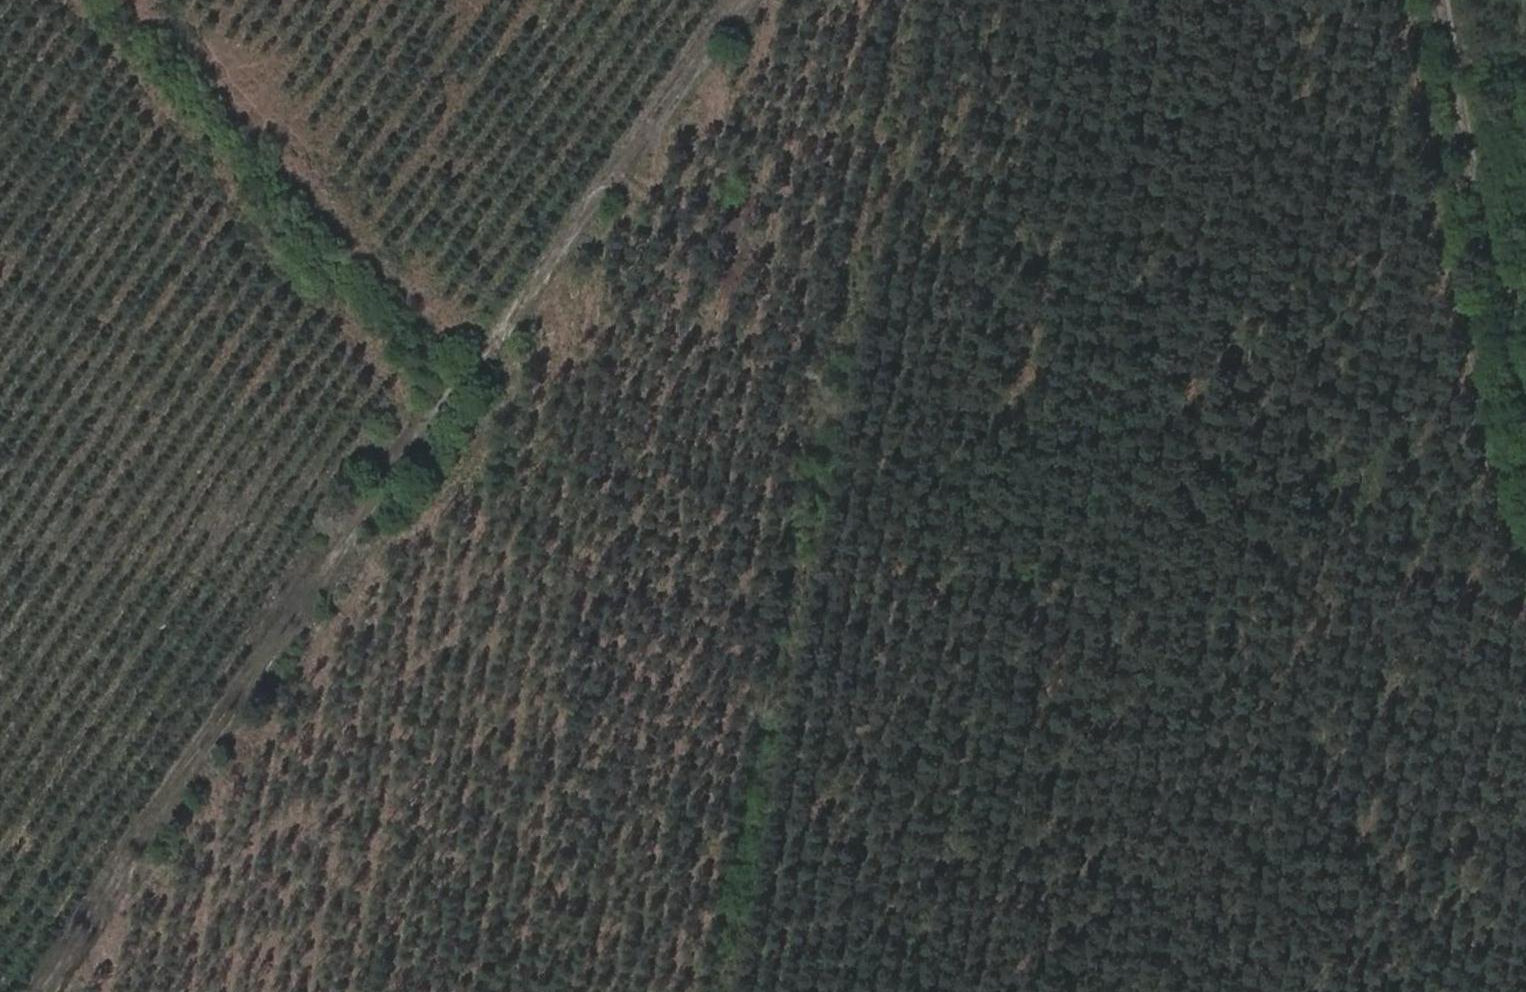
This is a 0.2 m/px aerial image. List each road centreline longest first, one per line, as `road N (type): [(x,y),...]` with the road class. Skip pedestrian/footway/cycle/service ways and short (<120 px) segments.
road 1 (track): [(757,0),(52,991)]
road 2 (track): [(1442,0),(1525,408)]

